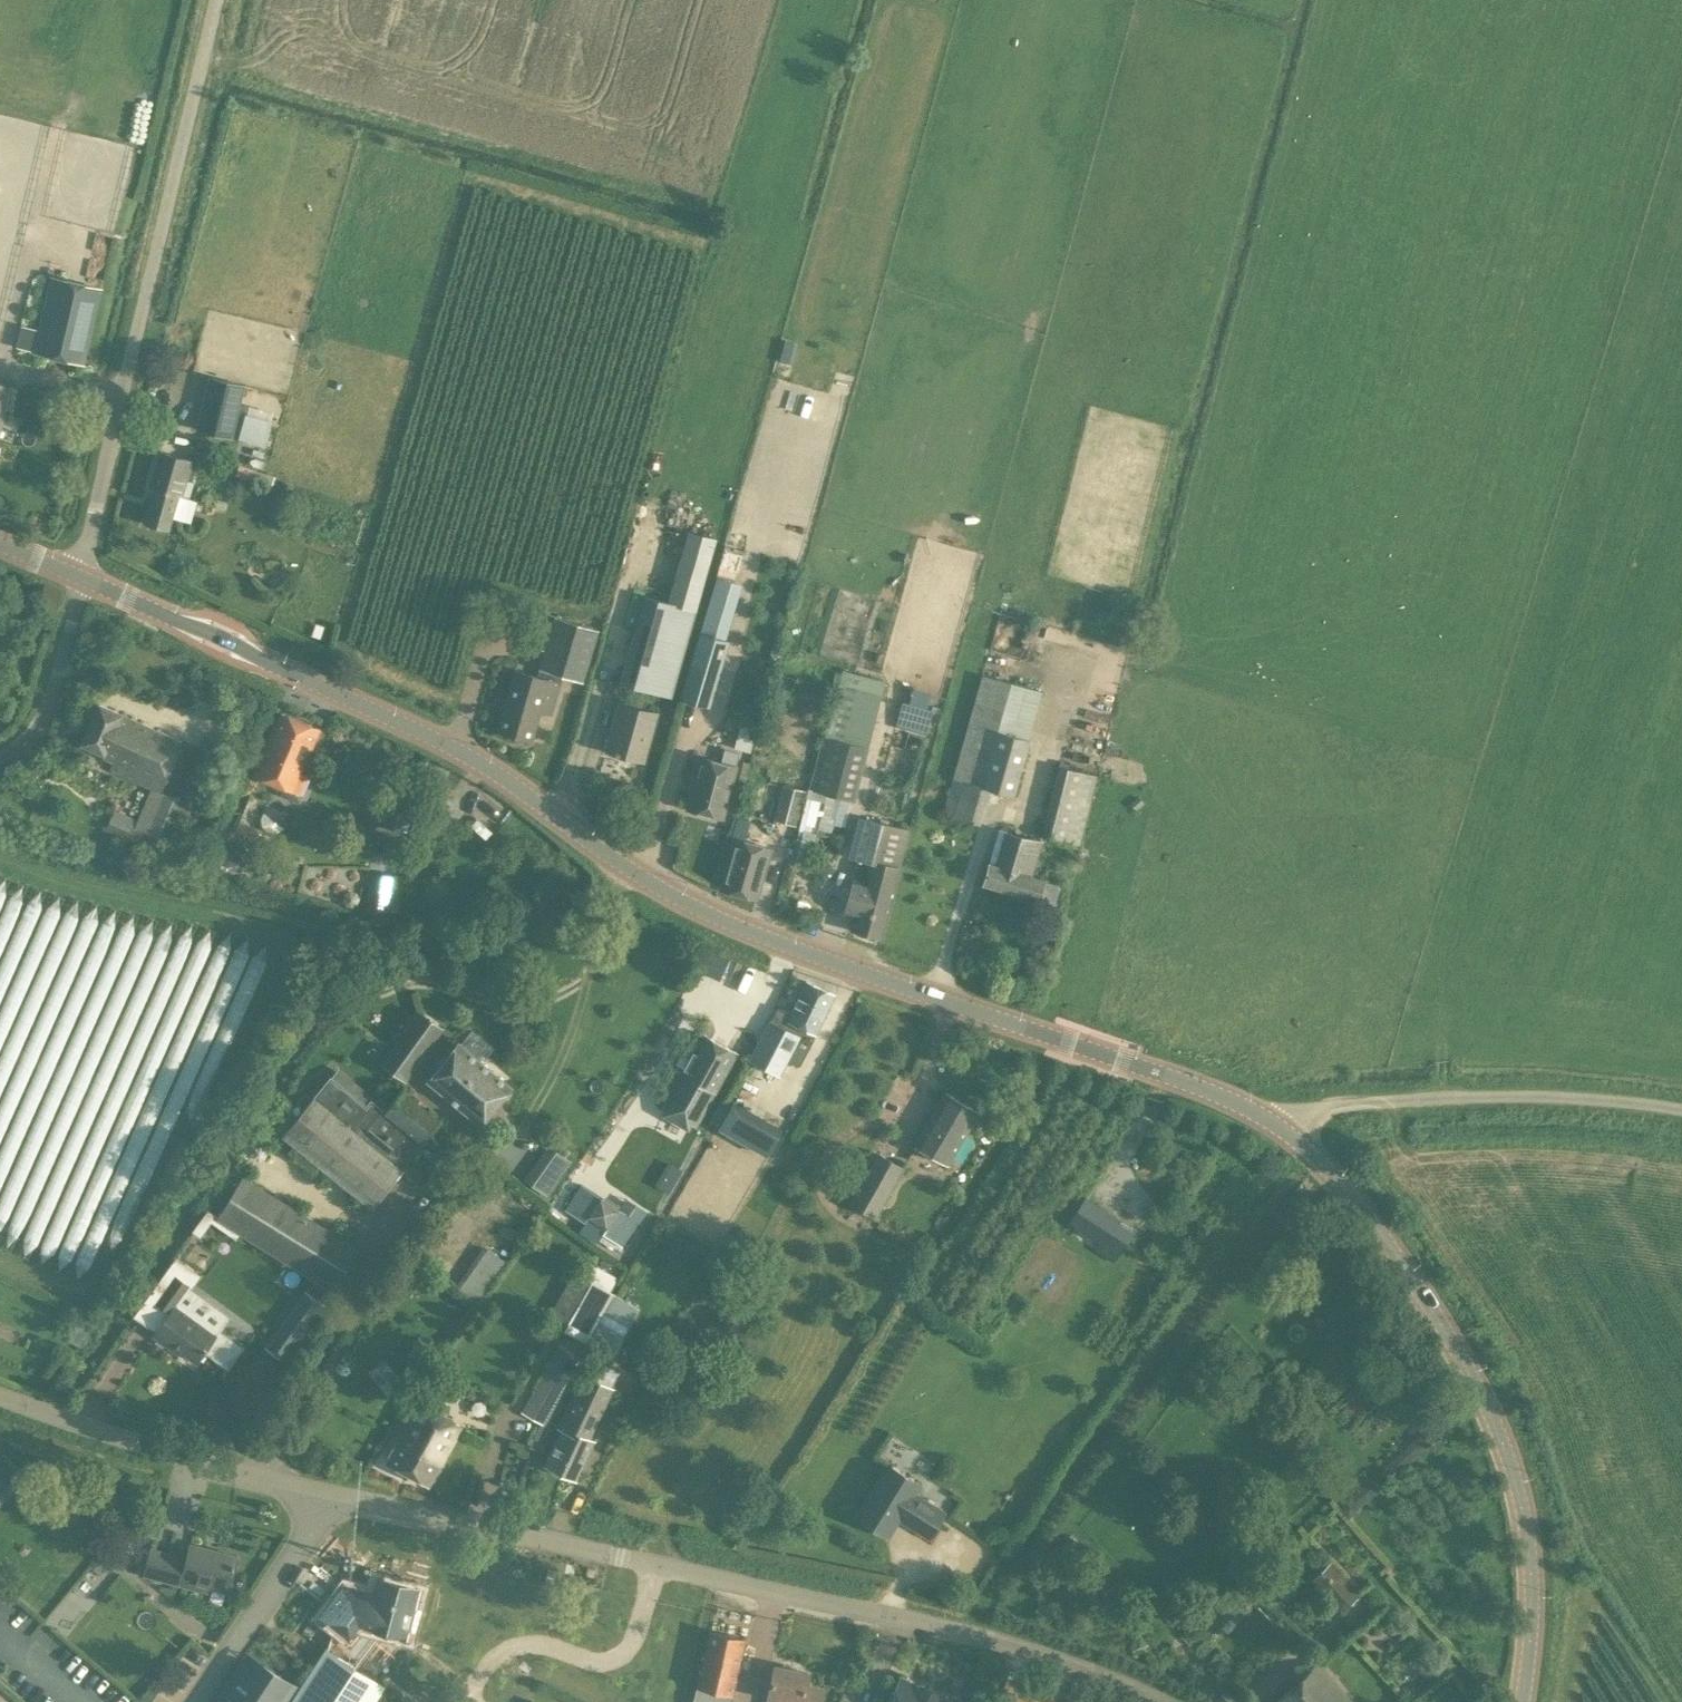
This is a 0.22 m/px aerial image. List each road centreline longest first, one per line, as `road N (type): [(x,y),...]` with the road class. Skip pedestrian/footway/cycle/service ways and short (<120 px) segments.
road 1 (secondary): [(1276,1125),(1199,1086),(788,948),(666,890),(521,787),(397,716),(81,574)]
road 2 (unclassified): [(1162,1701),(956,1631),(400,1517),(108,1435),(0,1395)]
road 3 (secondary): [(1521,1701),(1531,1595),(1524,1520),(1501,1441),(1458,1350),(1391,1247),(1340,1183),(1276,1125)]
road 4 (unclassified): [(81,574),(216,0)]
road 5 (unclassified): [(1681,1109),(1595,1098),(1397,1100),(1352,1103),(1276,1125)]
road 6 (unclassified): [(0,755),(43,723),(81,574)]

